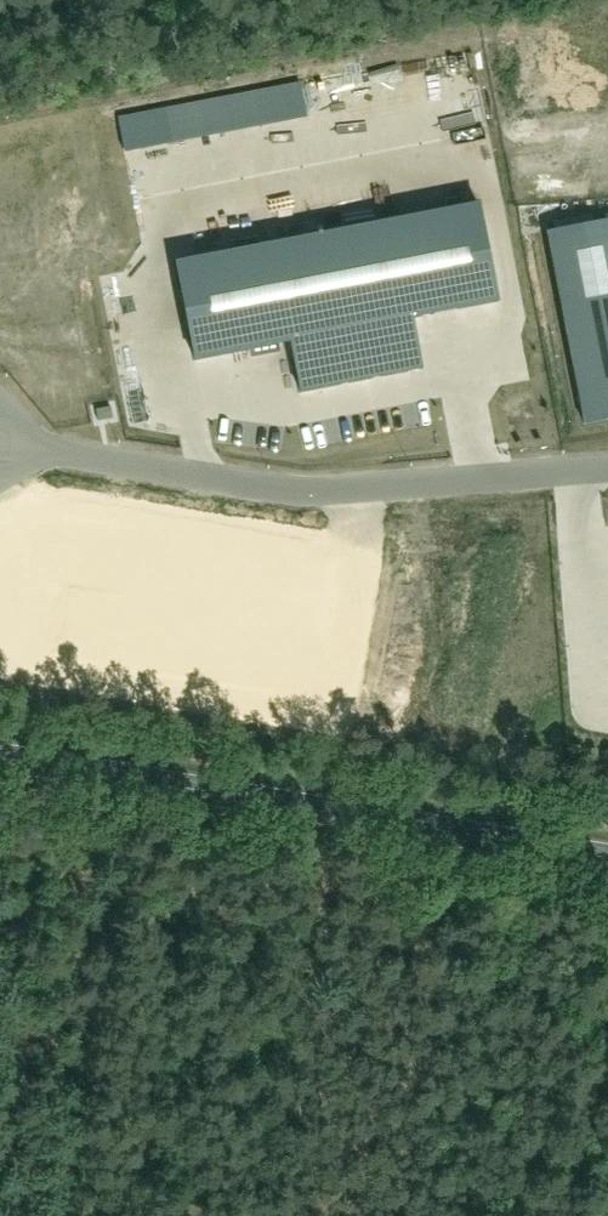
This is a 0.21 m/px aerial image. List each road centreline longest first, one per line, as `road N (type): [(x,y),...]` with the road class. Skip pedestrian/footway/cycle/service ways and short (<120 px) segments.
road 1 (secondary): [(607,860),(0,760)]
road 2 (residential): [(607,468),(310,496),(0,443)]

